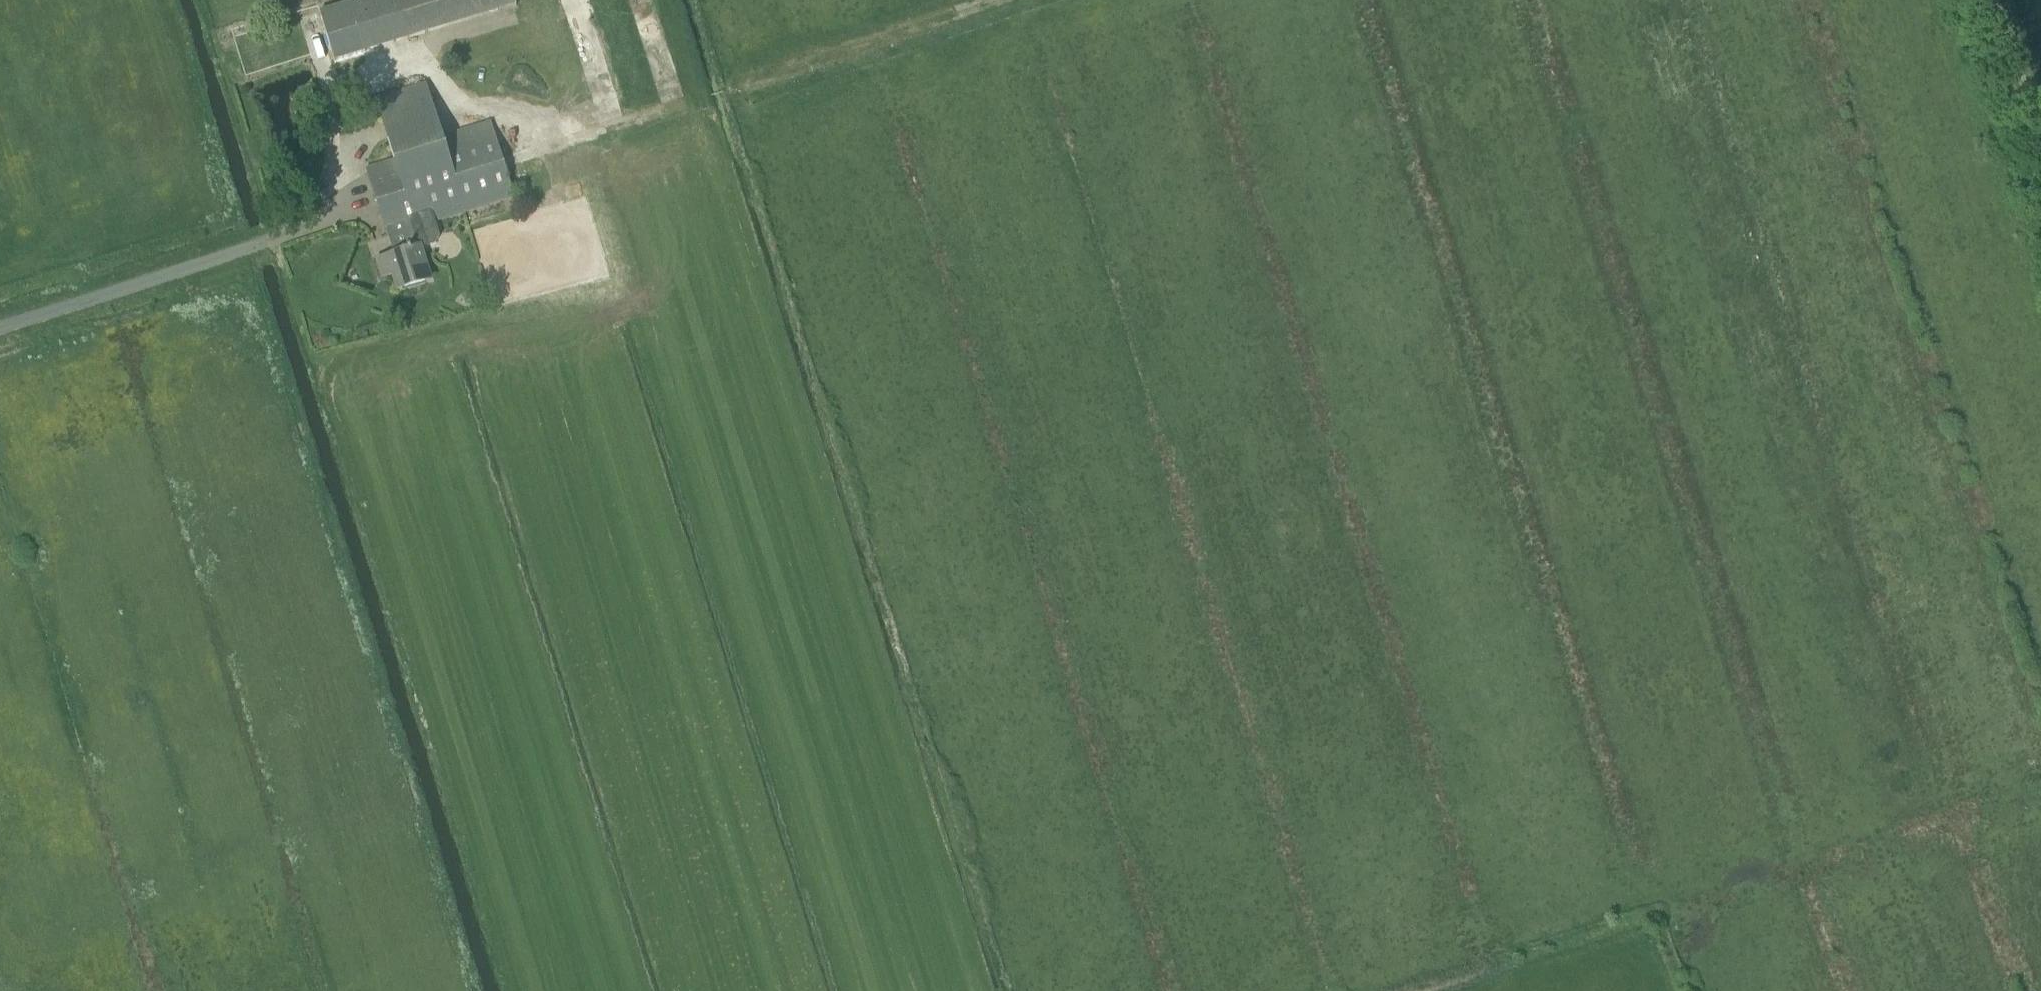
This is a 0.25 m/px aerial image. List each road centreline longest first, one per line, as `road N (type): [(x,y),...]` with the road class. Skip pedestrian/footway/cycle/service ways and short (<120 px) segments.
road 1 (unclassified): [(0,329),(251,244)]
road 2 (track): [(2040,154),(1989,0)]

